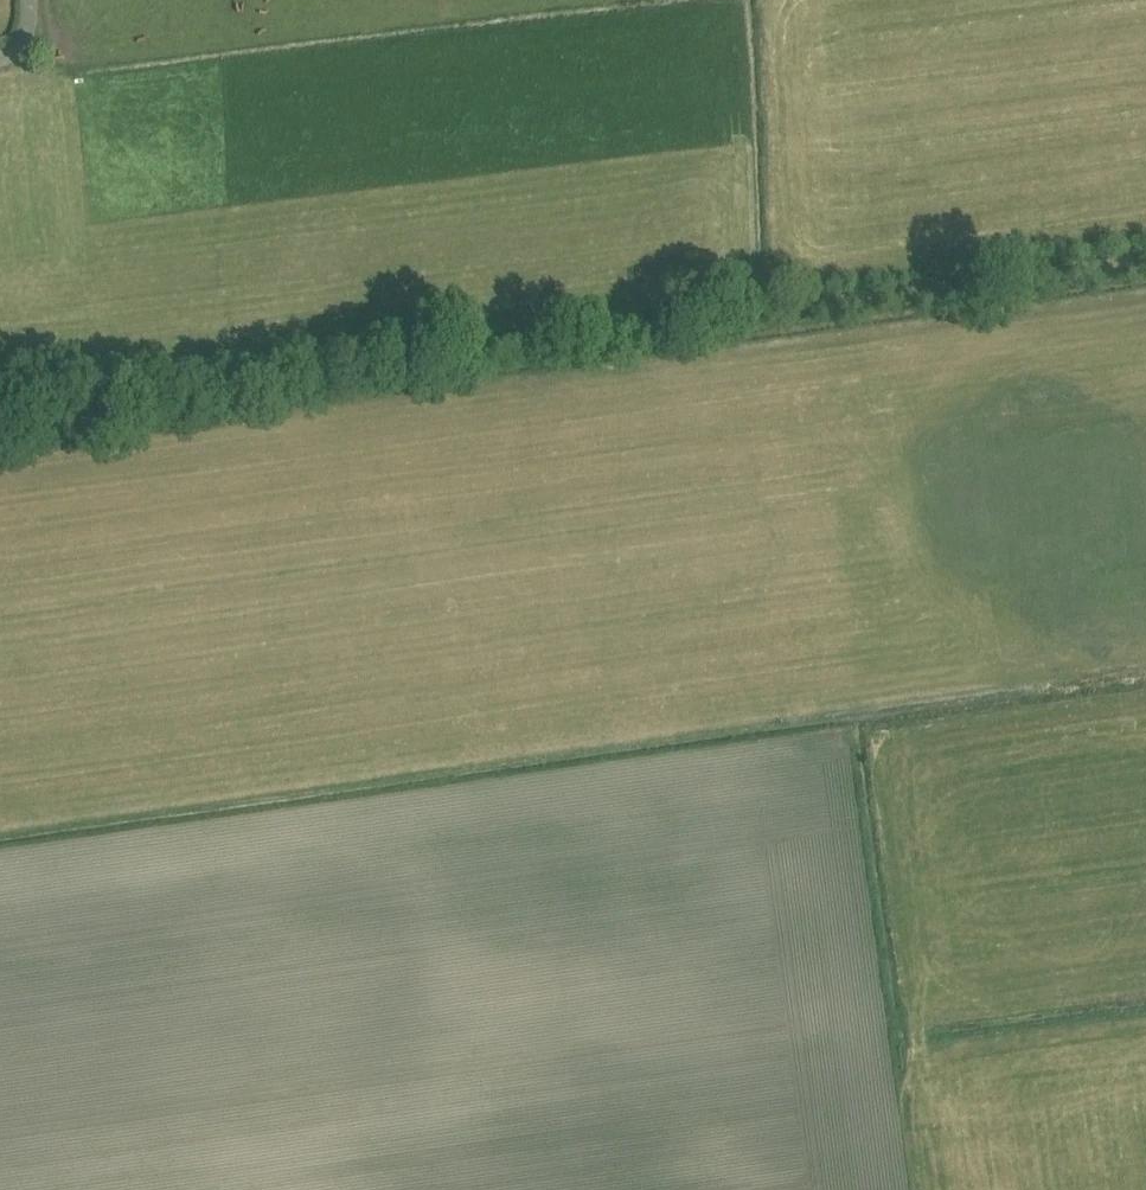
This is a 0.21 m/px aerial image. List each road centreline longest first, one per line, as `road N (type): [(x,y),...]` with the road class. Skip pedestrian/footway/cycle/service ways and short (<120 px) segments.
road 1 (unclassified): [(0,418),(1145,259)]

